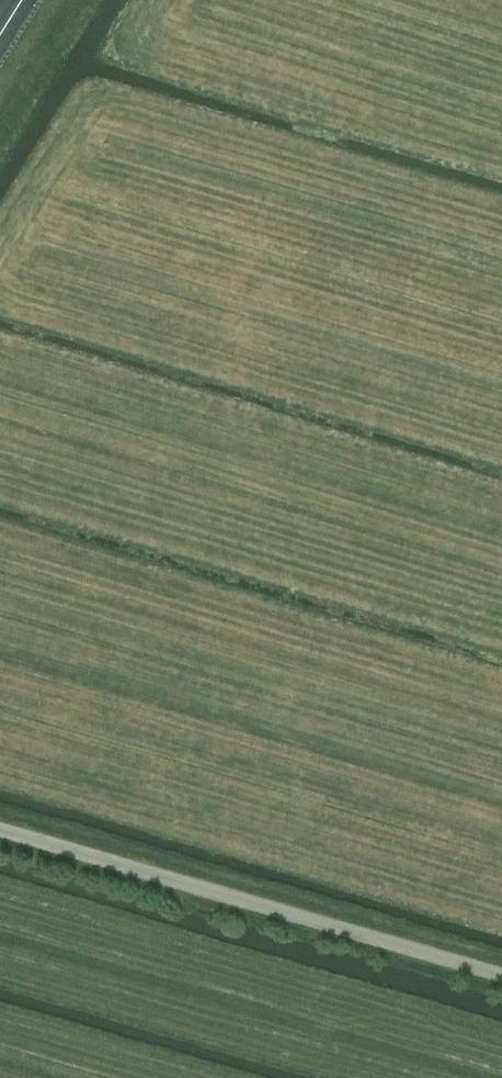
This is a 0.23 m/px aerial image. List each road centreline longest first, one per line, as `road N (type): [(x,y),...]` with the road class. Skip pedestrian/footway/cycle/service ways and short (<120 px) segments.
road 1 (unclassified): [(501,980),(0,832)]

